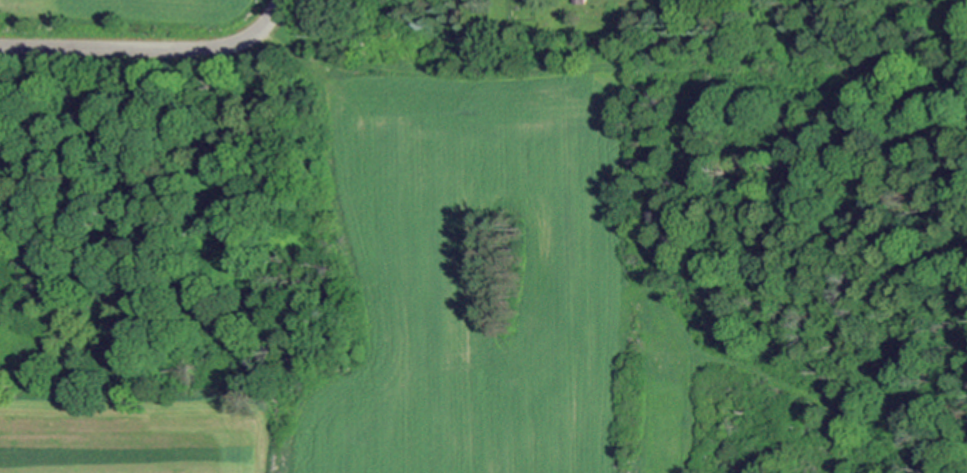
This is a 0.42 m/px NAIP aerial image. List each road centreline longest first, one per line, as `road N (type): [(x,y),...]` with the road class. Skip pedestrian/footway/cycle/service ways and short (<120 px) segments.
road 1 (residential): [(0,45),(209,46),(243,34),(275,0)]

